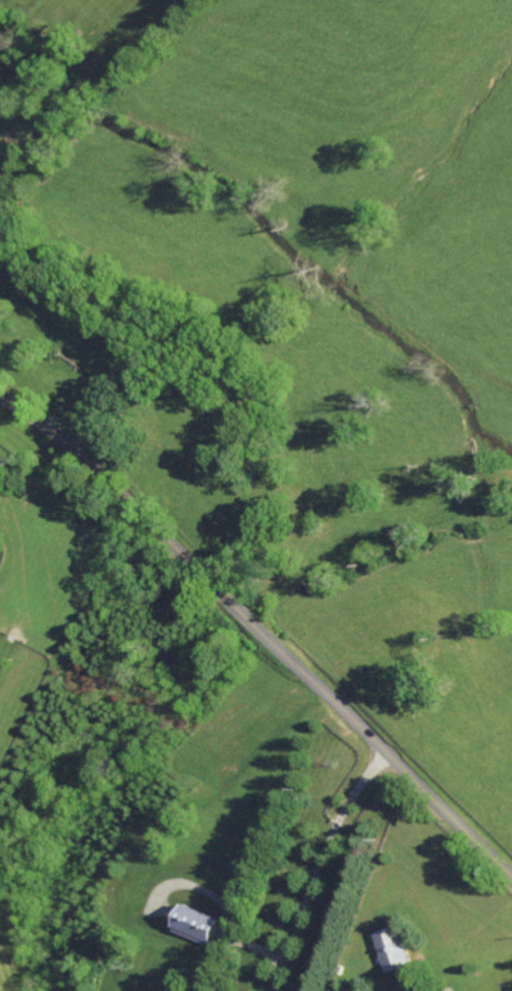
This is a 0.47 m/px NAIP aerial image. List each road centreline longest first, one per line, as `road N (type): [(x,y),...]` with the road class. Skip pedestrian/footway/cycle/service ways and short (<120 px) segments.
road 1 (secondary): [(0,399),(80,455),(511,879)]

